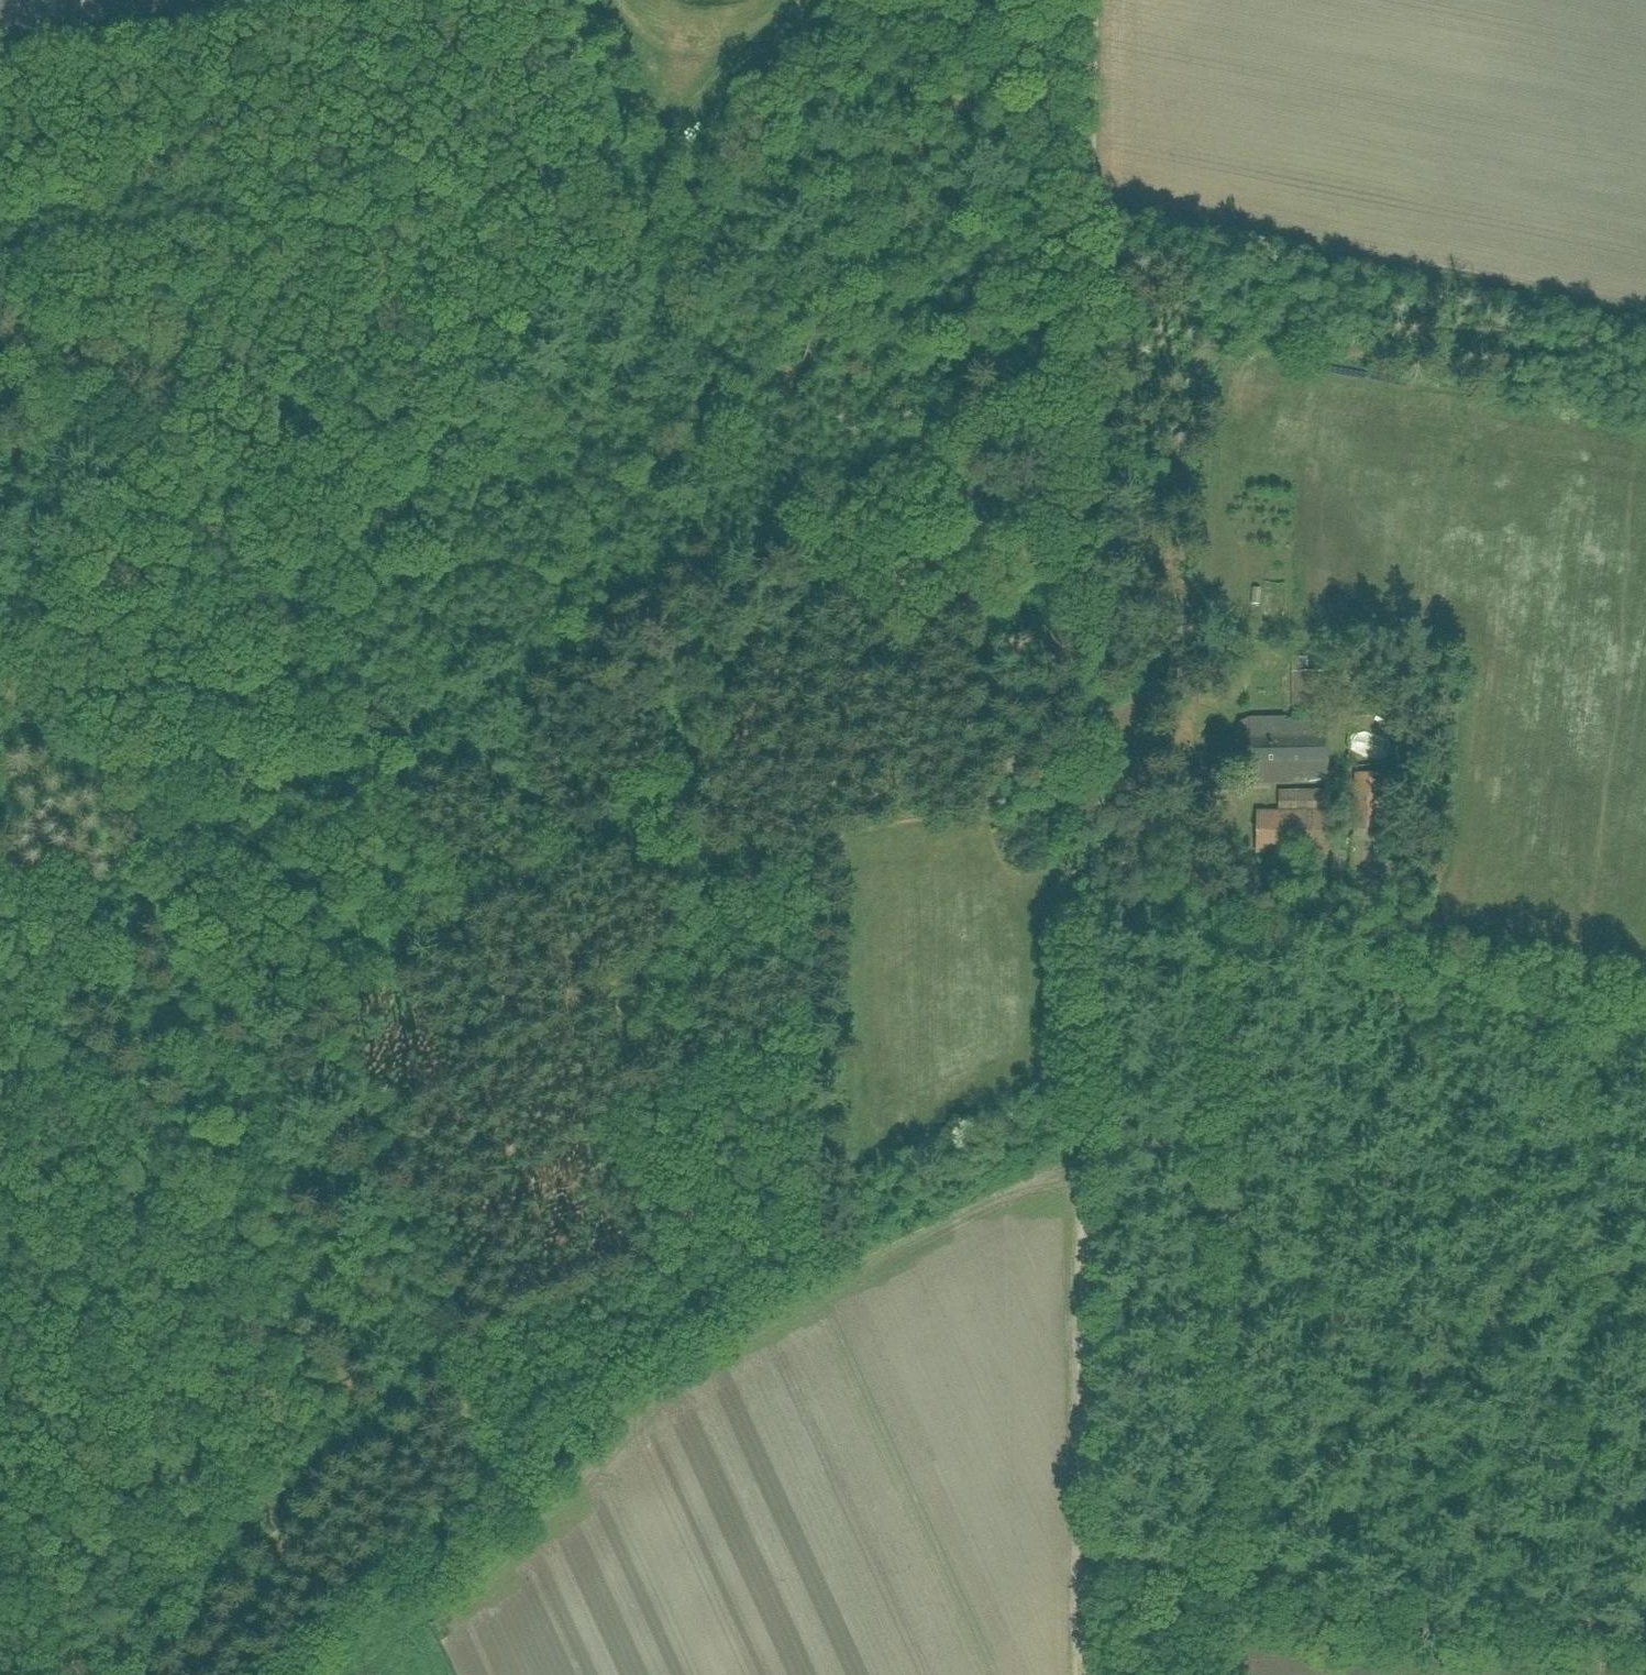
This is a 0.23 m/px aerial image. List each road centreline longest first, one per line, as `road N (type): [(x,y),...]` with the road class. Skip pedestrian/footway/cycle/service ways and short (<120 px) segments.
road 1 (track): [(1086,1674),(1085,1226),(1097,1070),(1090,141)]
road 2 (track): [(1090,202),(1645,311)]
road 3 (track): [(1092,892),(1645,966)]
road 4 (track): [(1090,141),(1089,0)]

